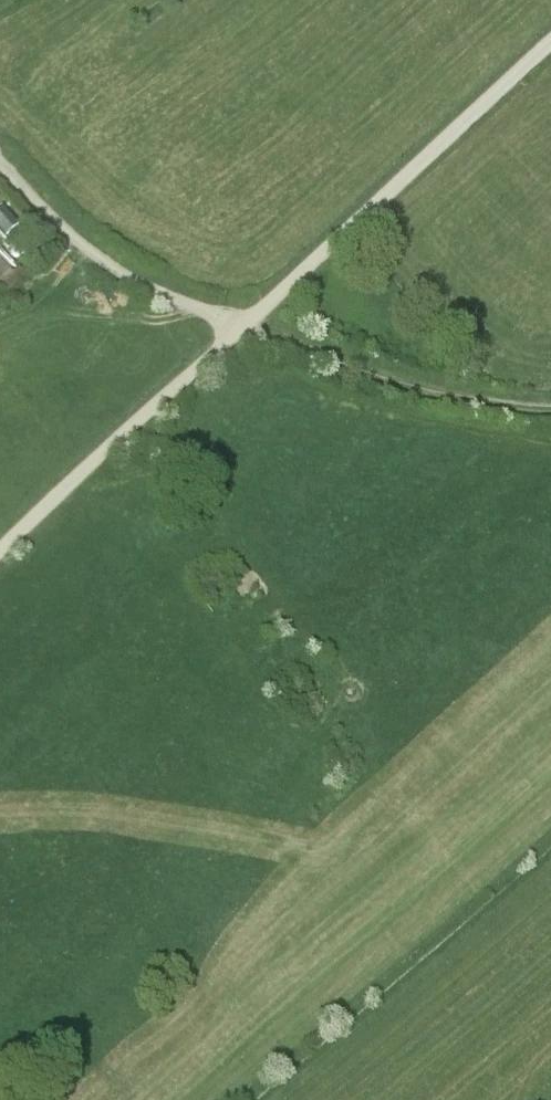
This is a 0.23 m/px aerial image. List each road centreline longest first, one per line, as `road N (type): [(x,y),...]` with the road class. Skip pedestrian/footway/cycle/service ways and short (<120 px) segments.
road 1 (track): [(242,329),(550,41)]
road 2 (track): [(0,555),(242,329)]
road 3 (track): [(550,408),(428,393),(242,329)]
road 4 (residential): [(0,158),(87,249),(130,280),(242,329)]

